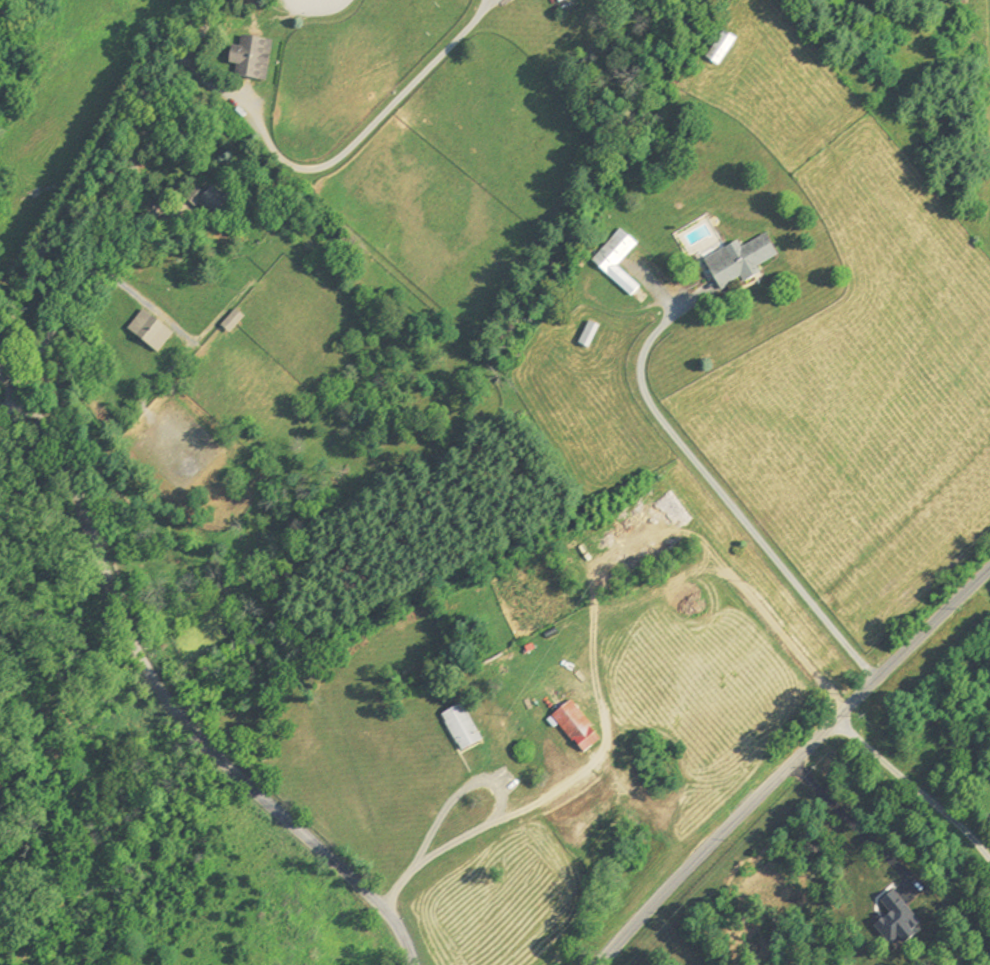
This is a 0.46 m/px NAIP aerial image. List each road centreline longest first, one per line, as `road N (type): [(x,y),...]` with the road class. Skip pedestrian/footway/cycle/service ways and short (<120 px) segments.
road 1 (residential): [(410,964),(368,897),(221,766),(165,702),(111,605),(61,466),(0,365)]
road 2 (tertiary): [(599,964),(789,763),(989,567)]

